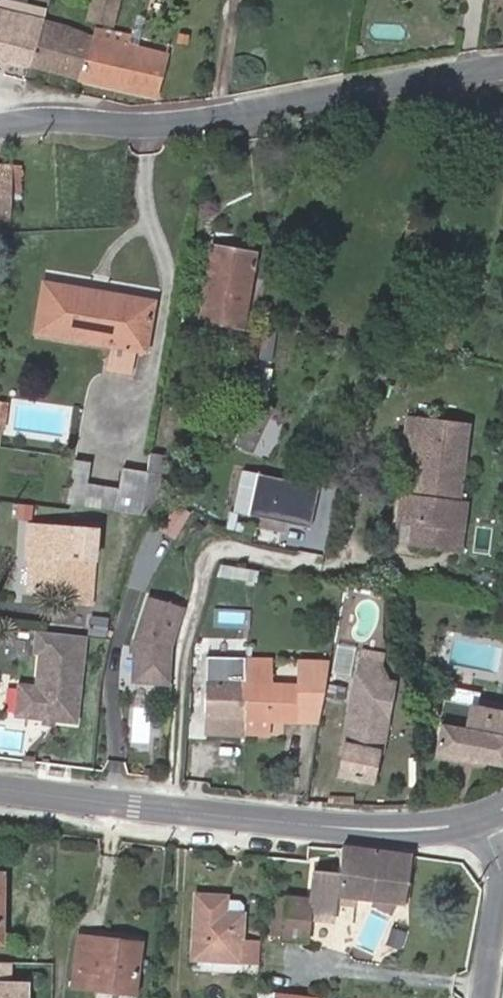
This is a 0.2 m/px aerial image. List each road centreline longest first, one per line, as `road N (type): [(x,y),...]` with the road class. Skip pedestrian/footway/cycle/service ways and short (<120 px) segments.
road 1 (residential): [(502,71),(0,135)]
road 2 (tertiary): [(486,818),(359,827),(0,788)]
road 3 (residential): [(485,997),(501,882),(486,818)]

